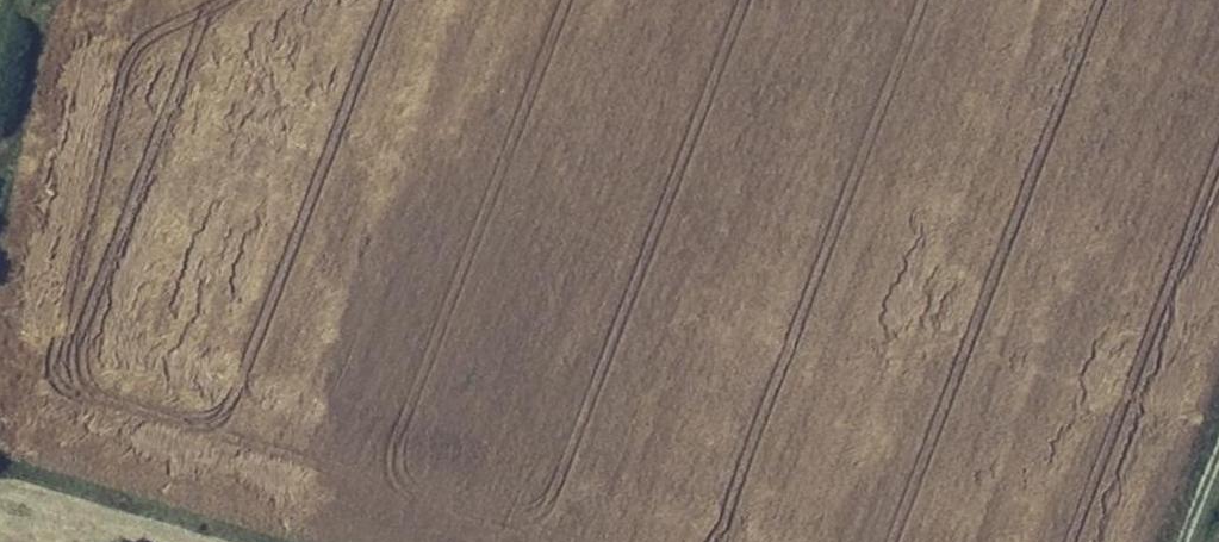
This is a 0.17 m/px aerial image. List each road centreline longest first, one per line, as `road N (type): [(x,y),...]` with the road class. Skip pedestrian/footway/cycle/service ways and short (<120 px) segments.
road 1 (track): [(1218,427),(1175,541)]

